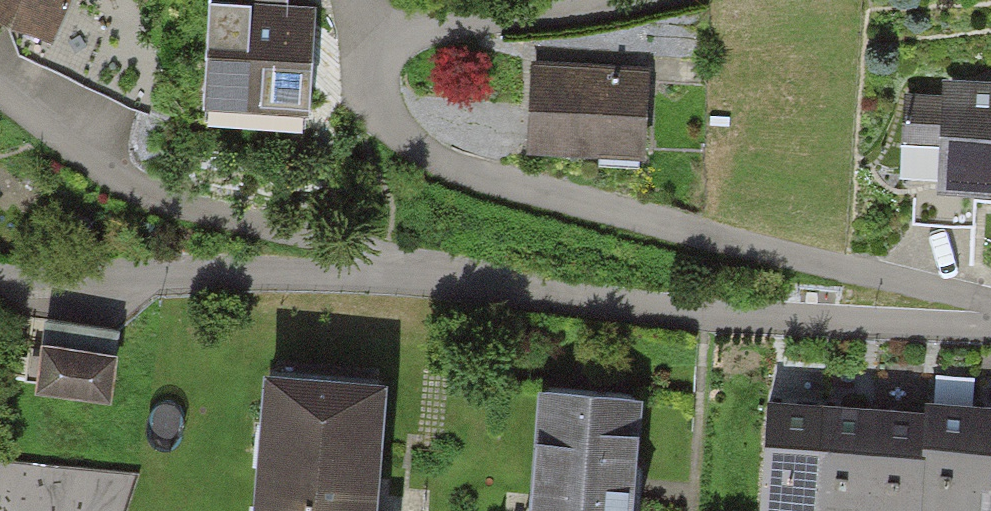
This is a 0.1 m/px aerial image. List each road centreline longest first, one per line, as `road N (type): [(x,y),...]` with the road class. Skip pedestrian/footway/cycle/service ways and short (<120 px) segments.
road 1 (residential): [(0,280),(424,278),(701,312),(990,323)]

